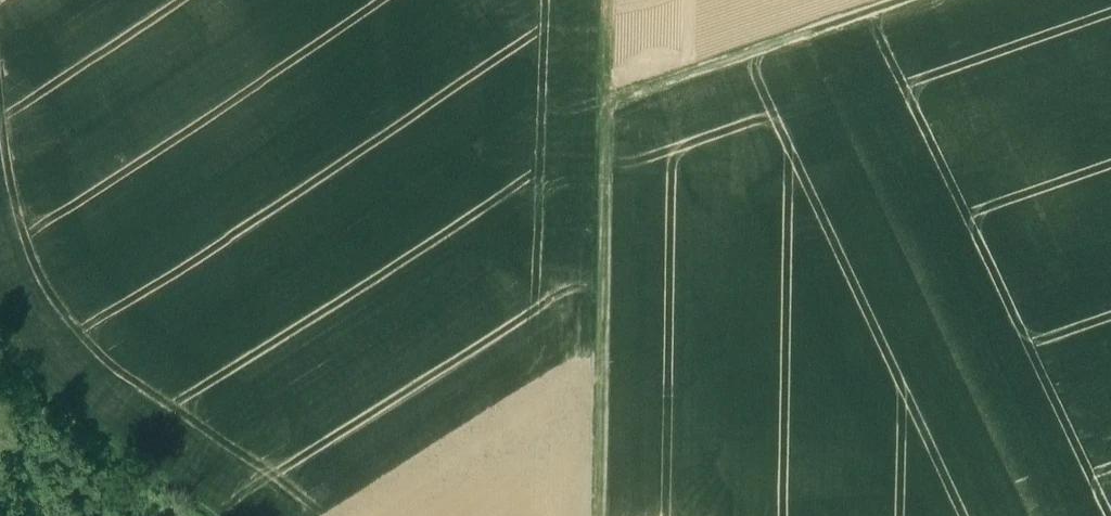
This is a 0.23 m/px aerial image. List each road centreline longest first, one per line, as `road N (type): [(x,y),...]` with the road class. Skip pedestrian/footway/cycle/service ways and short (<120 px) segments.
road 1 (track): [(601,515),(613,0)]
road 2 (track): [(610,98),(897,0)]
road 3 (track): [(0,320),(57,401),(96,437),(213,515)]

